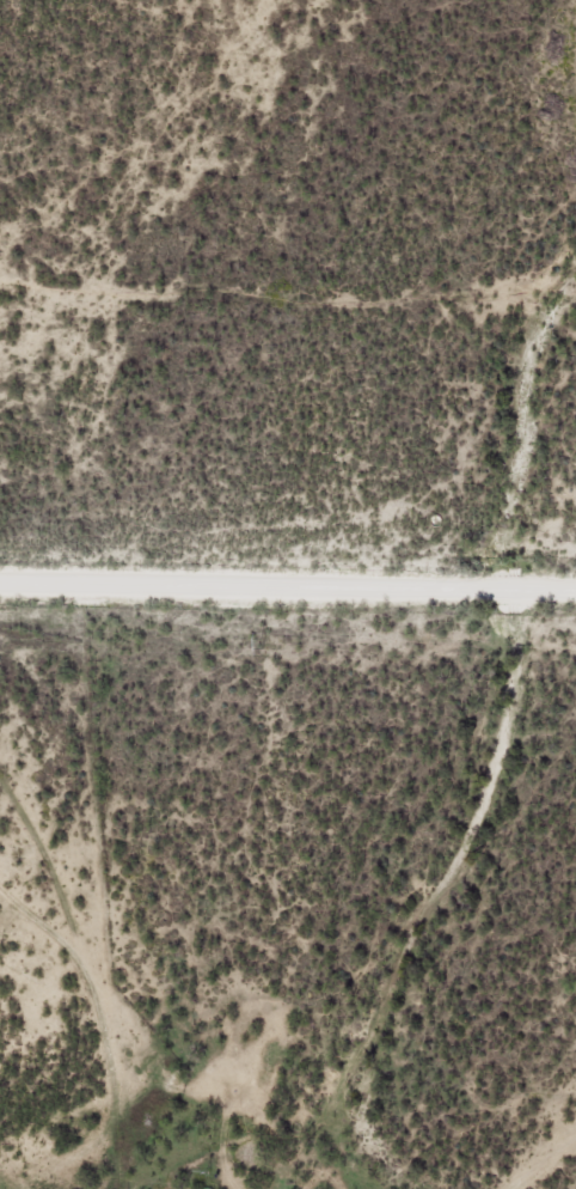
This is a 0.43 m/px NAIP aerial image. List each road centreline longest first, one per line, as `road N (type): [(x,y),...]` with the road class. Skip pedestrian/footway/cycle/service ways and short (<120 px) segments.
road 1 (residential): [(0,596),(575,603)]
road 2 (track): [(80,1140),(68,1014),(0,832)]
road 3 (track): [(0,1183),(38,1140),(80,1140),(104,1164),(111,1188)]

